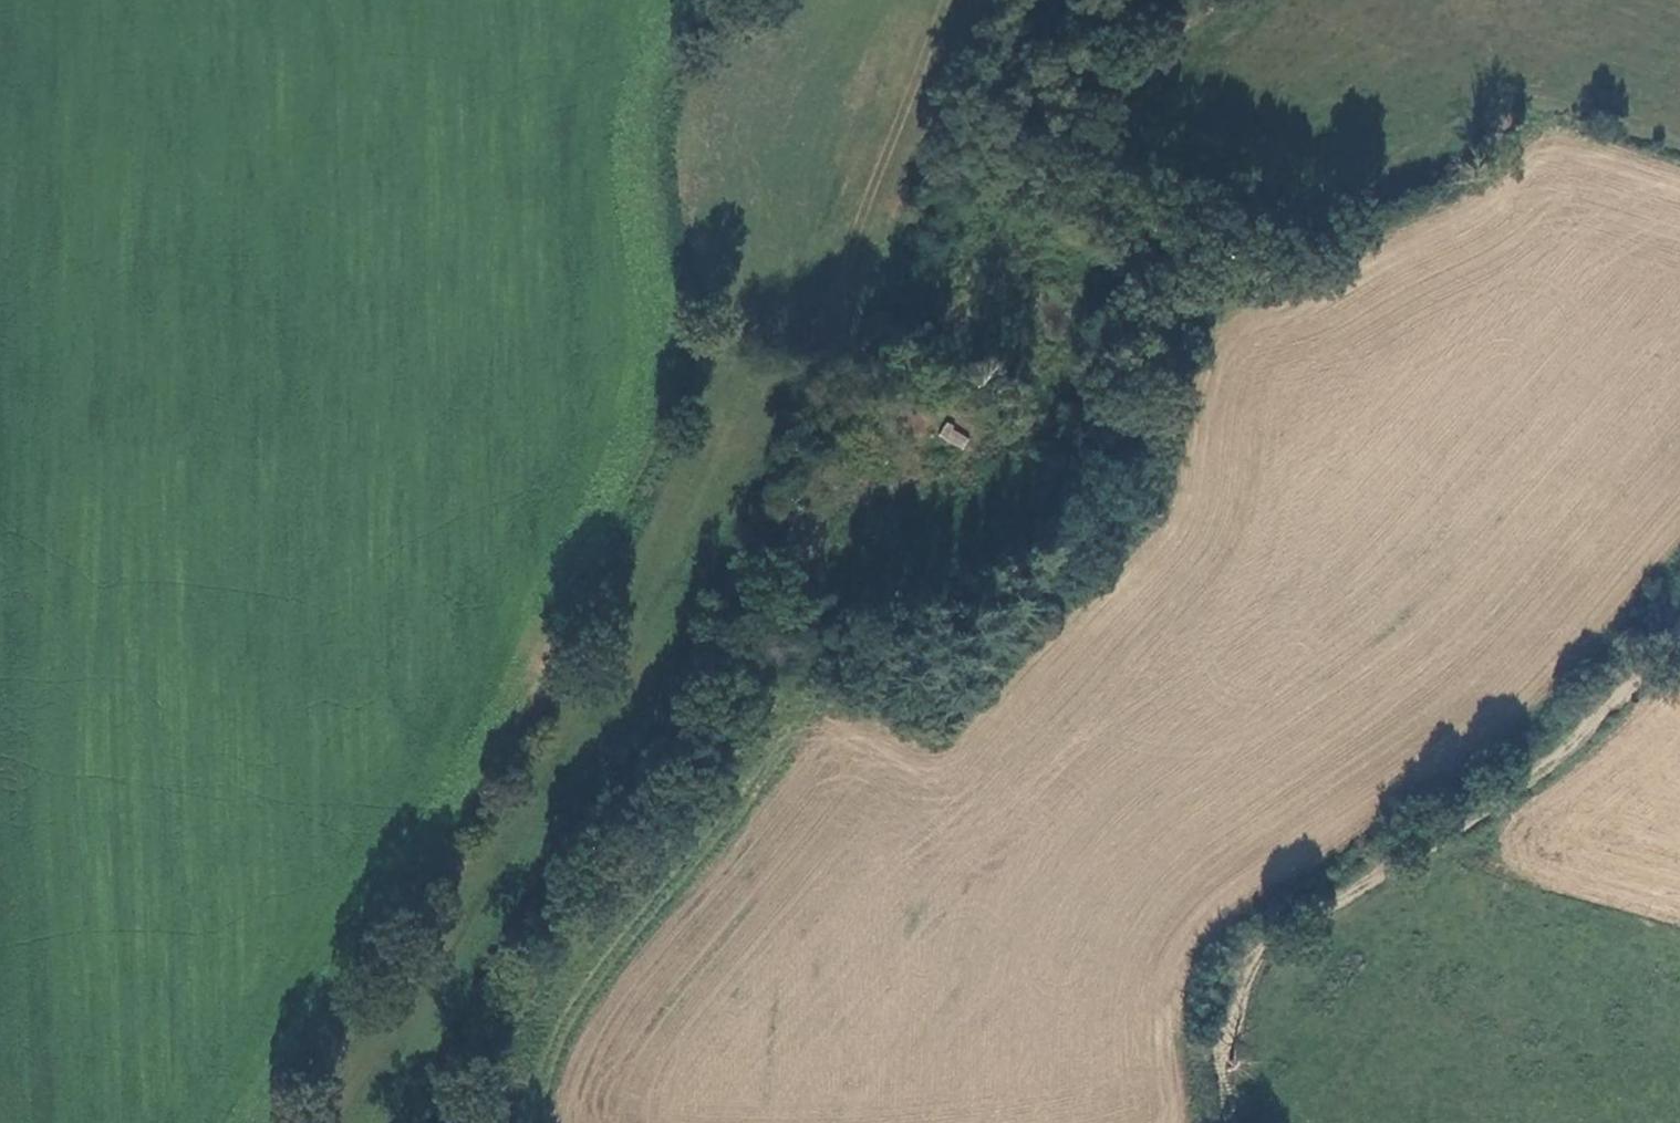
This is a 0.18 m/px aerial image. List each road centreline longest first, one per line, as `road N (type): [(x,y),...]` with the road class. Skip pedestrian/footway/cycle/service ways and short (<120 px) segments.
road 1 (track): [(1246,1122),(1240,1101),(1258,990),(1302,933),(1541,771),(1679,619)]

